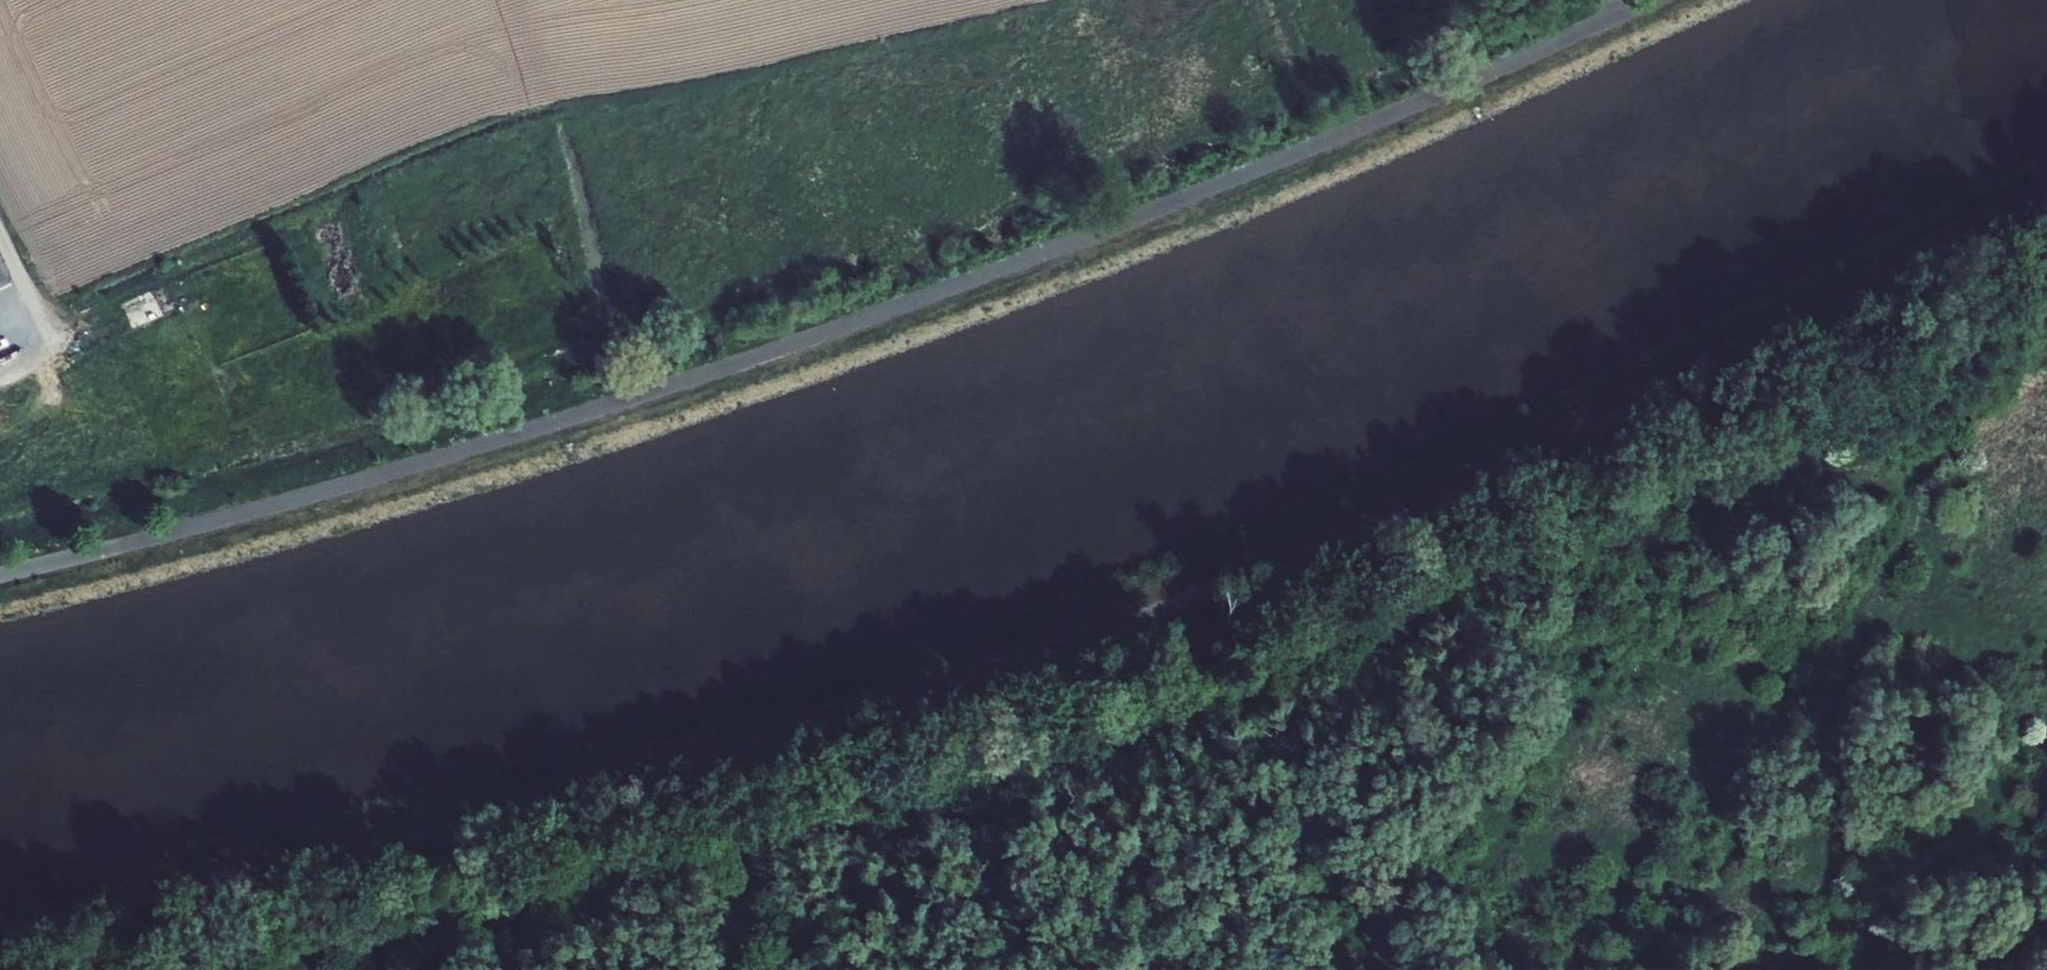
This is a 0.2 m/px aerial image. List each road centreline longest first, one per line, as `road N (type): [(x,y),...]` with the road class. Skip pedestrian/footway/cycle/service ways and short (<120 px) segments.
road 1 (residential): [(53,344),(0,235)]

